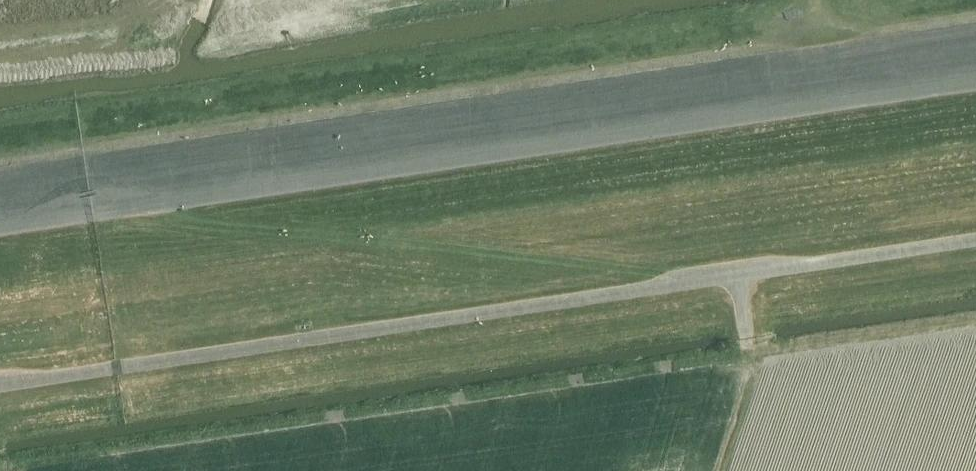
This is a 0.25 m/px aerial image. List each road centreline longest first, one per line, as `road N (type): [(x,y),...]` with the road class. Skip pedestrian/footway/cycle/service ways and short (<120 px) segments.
road 1 (track): [(0,225),(975,82)]
road 2 (track): [(123,207),(695,278)]

